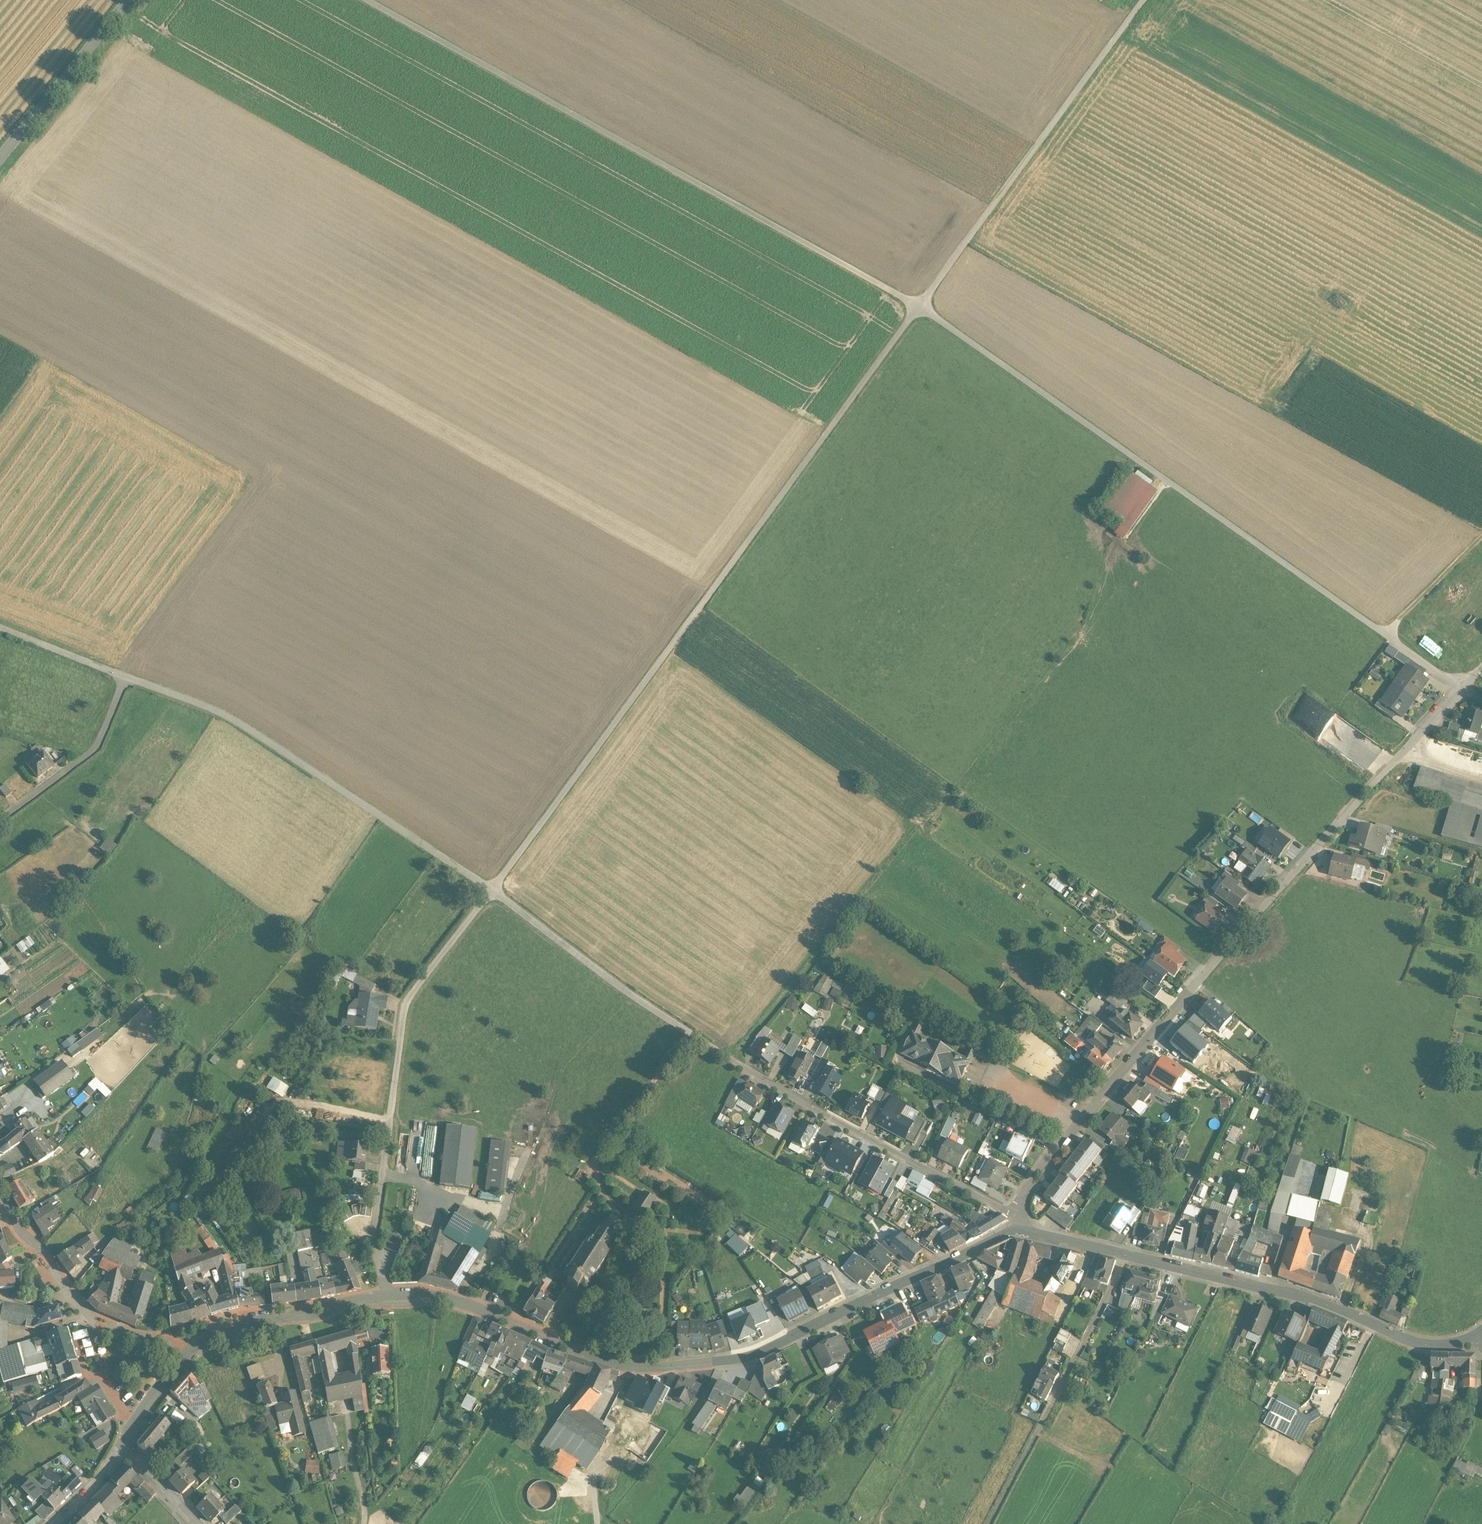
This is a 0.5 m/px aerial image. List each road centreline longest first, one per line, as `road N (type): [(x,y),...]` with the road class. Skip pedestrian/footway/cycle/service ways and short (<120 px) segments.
road 1 (track): [(0,628),(222,712),(731,1058),(828,952)]
road 2 (track): [(492,892),(919,309)]
road 3 (residential): [(1018,1211),(1090,1103),(1481,670)]
road 4 (residential): [(384,1294),(446,1298),(618,1364),(705,1363),(749,1357),(1020,1230)]
road 5 (track): [(1461,692),(919,309)]
road 6 (track): [(919,309),(359,0)]
road 7 (residential): [(1020,1230),(1315,1299),(1422,1343),(1473,1336)]
road 8 (residential): [(384,1294),(374,1234),(402,1012),(492,892)]
road 9 (track): [(919,309),(1144,0)]
road 10 (residential): [(731,1058),(821,1115),(1018,1211)]
road 11 (track): [(1127,1255),(990,1523)]
road 12 (residential): [(183,1357),(92,1319),(36,1244),(21,1236),(0,1199)]
road 13 (unclassified): [(0,158),(130,0)]
road 14 (residential): [(0,823),(93,752),(127,677)]
road 15 (track): [(256,1125),(293,1098),(390,1119)]
road 16 (track): [(1384,636),(1481,536)]

